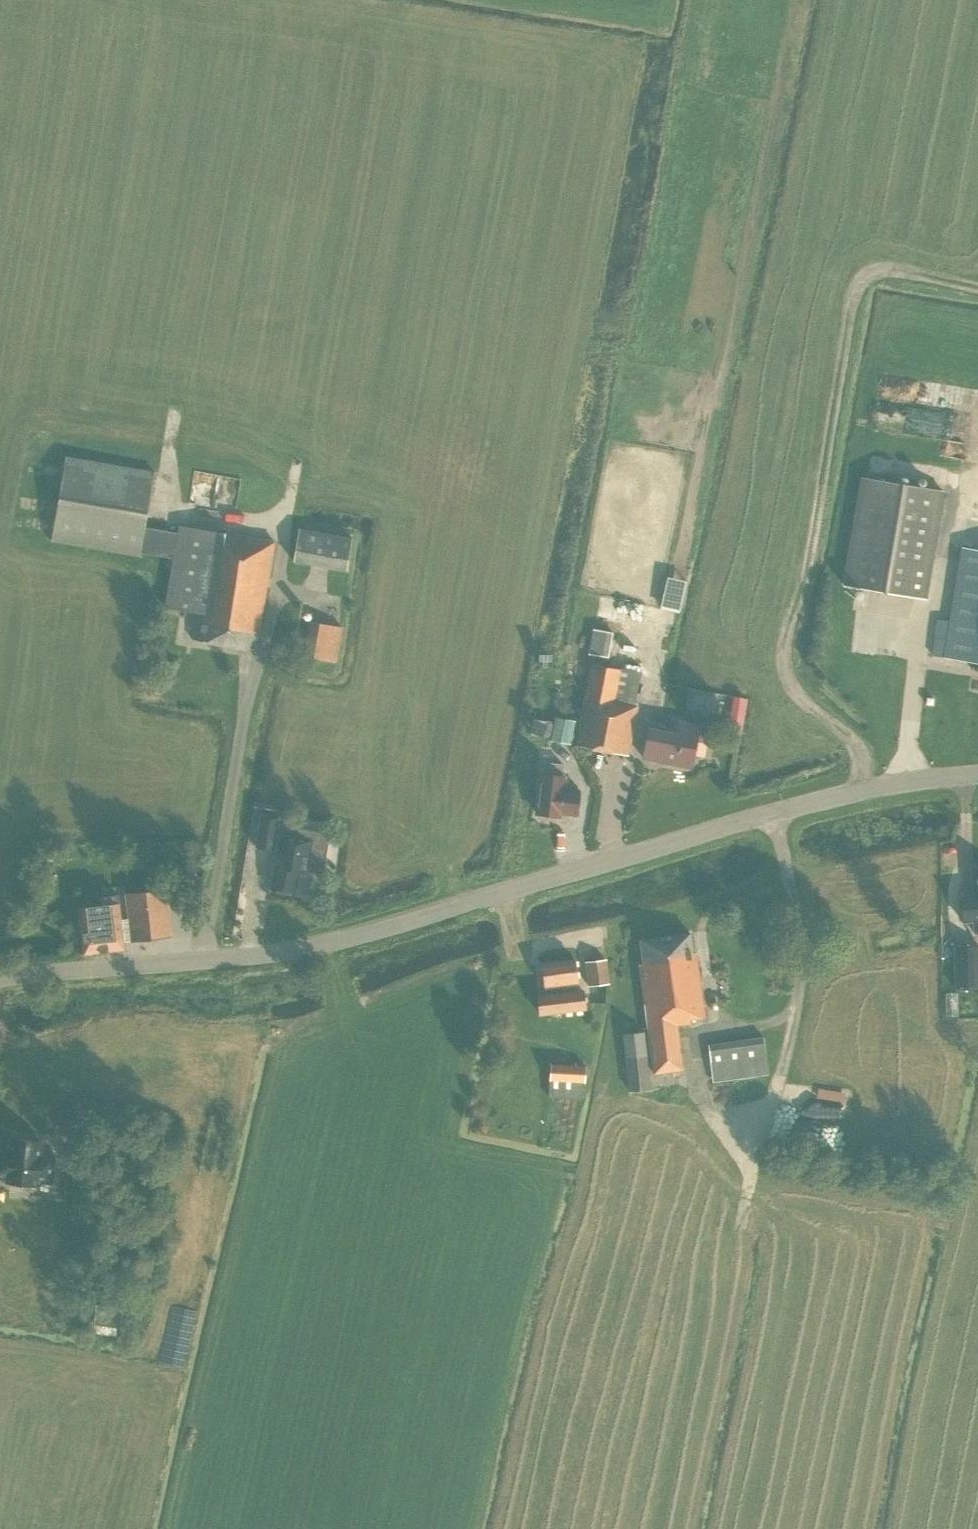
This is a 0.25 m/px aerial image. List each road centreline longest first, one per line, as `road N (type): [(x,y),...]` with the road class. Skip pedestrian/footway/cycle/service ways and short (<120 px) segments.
road 1 (unclassified): [(0,981),(283,953),(880,786),(977,776)]

